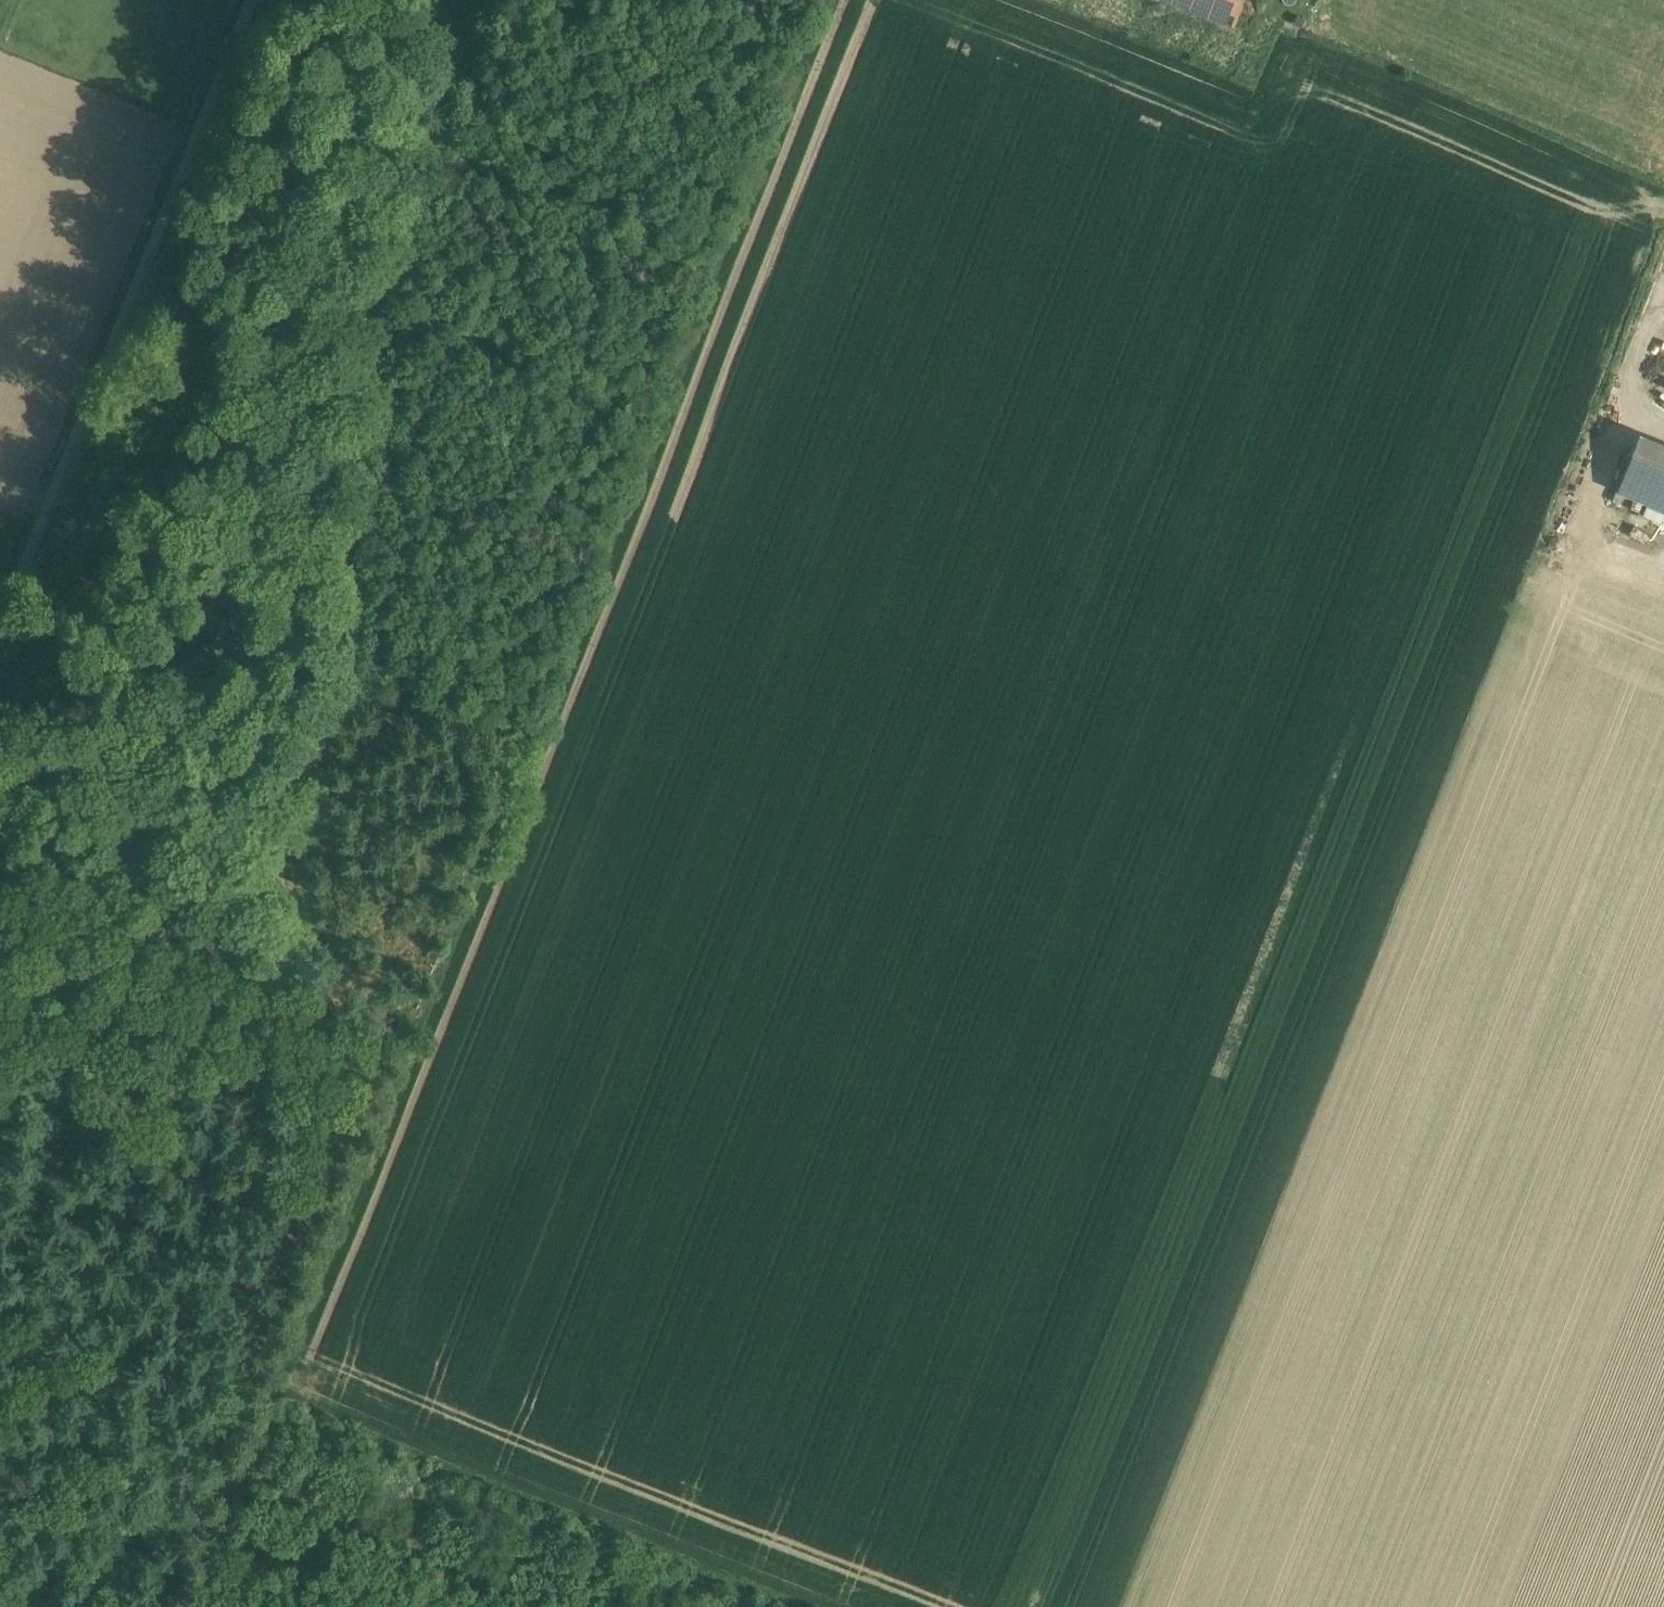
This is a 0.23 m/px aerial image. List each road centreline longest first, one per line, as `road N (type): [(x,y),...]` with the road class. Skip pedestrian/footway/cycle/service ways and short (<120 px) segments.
road 1 (unclassified): [(256,0),(0,636)]
road 2 (track): [(127,319),(316,374)]

